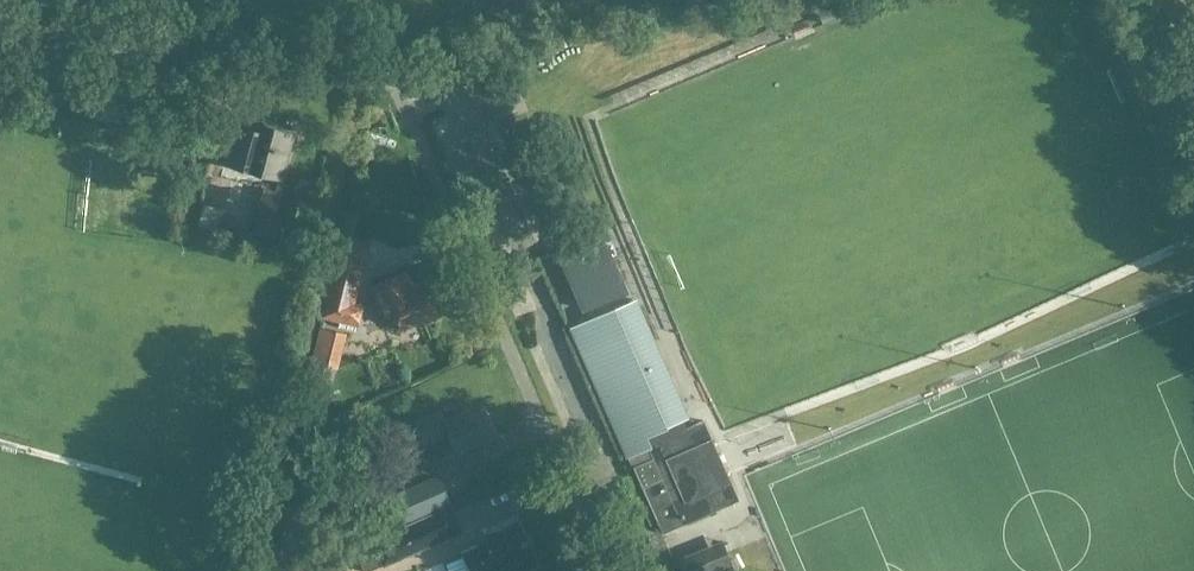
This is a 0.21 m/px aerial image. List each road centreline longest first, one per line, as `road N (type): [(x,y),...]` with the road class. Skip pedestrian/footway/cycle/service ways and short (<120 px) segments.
road 1 (unclassified): [(608,570),(403,99),(378,64),(311,42),(0,21)]

